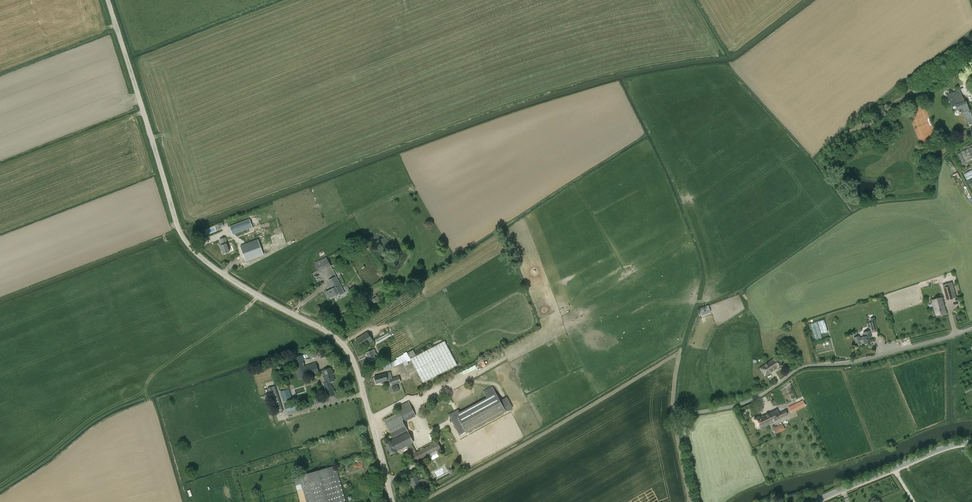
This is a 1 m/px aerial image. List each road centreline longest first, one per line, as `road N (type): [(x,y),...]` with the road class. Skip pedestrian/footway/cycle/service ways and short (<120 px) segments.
road 1 (unclassified): [(393,501),(344,347),(218,270),(181,234),(108,0)]
road 2 (unclassified): [(698,501),(688,417),(757,398),(801,367),(861,360),(971,328)]
road 3 (tertiary): [(815,501),(971,443)]

